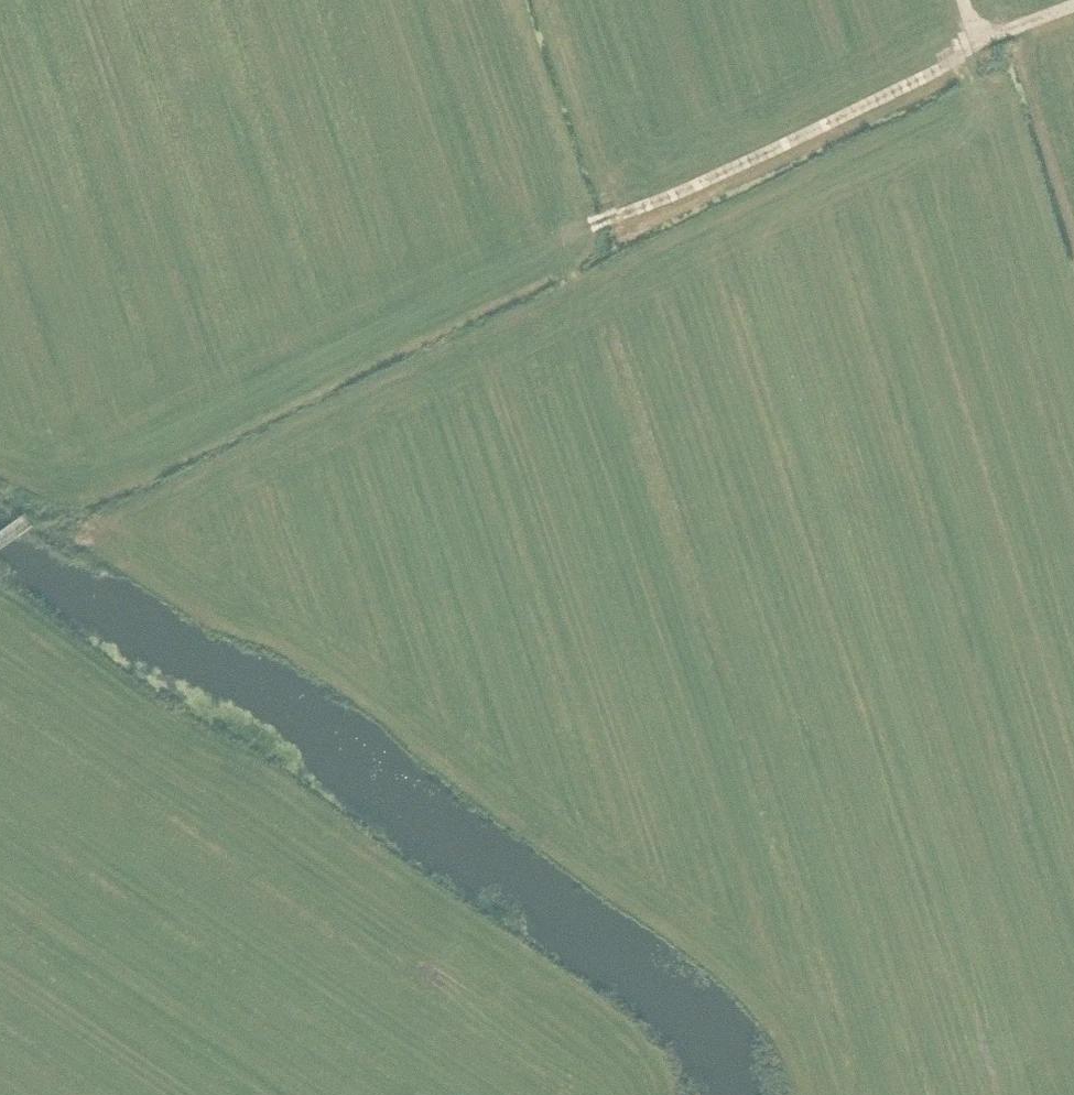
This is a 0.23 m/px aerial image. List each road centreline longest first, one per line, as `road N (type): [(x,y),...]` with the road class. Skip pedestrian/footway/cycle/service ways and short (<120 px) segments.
road 1 (track): [(977,40),(923,79),(666,200),(579,232)]

